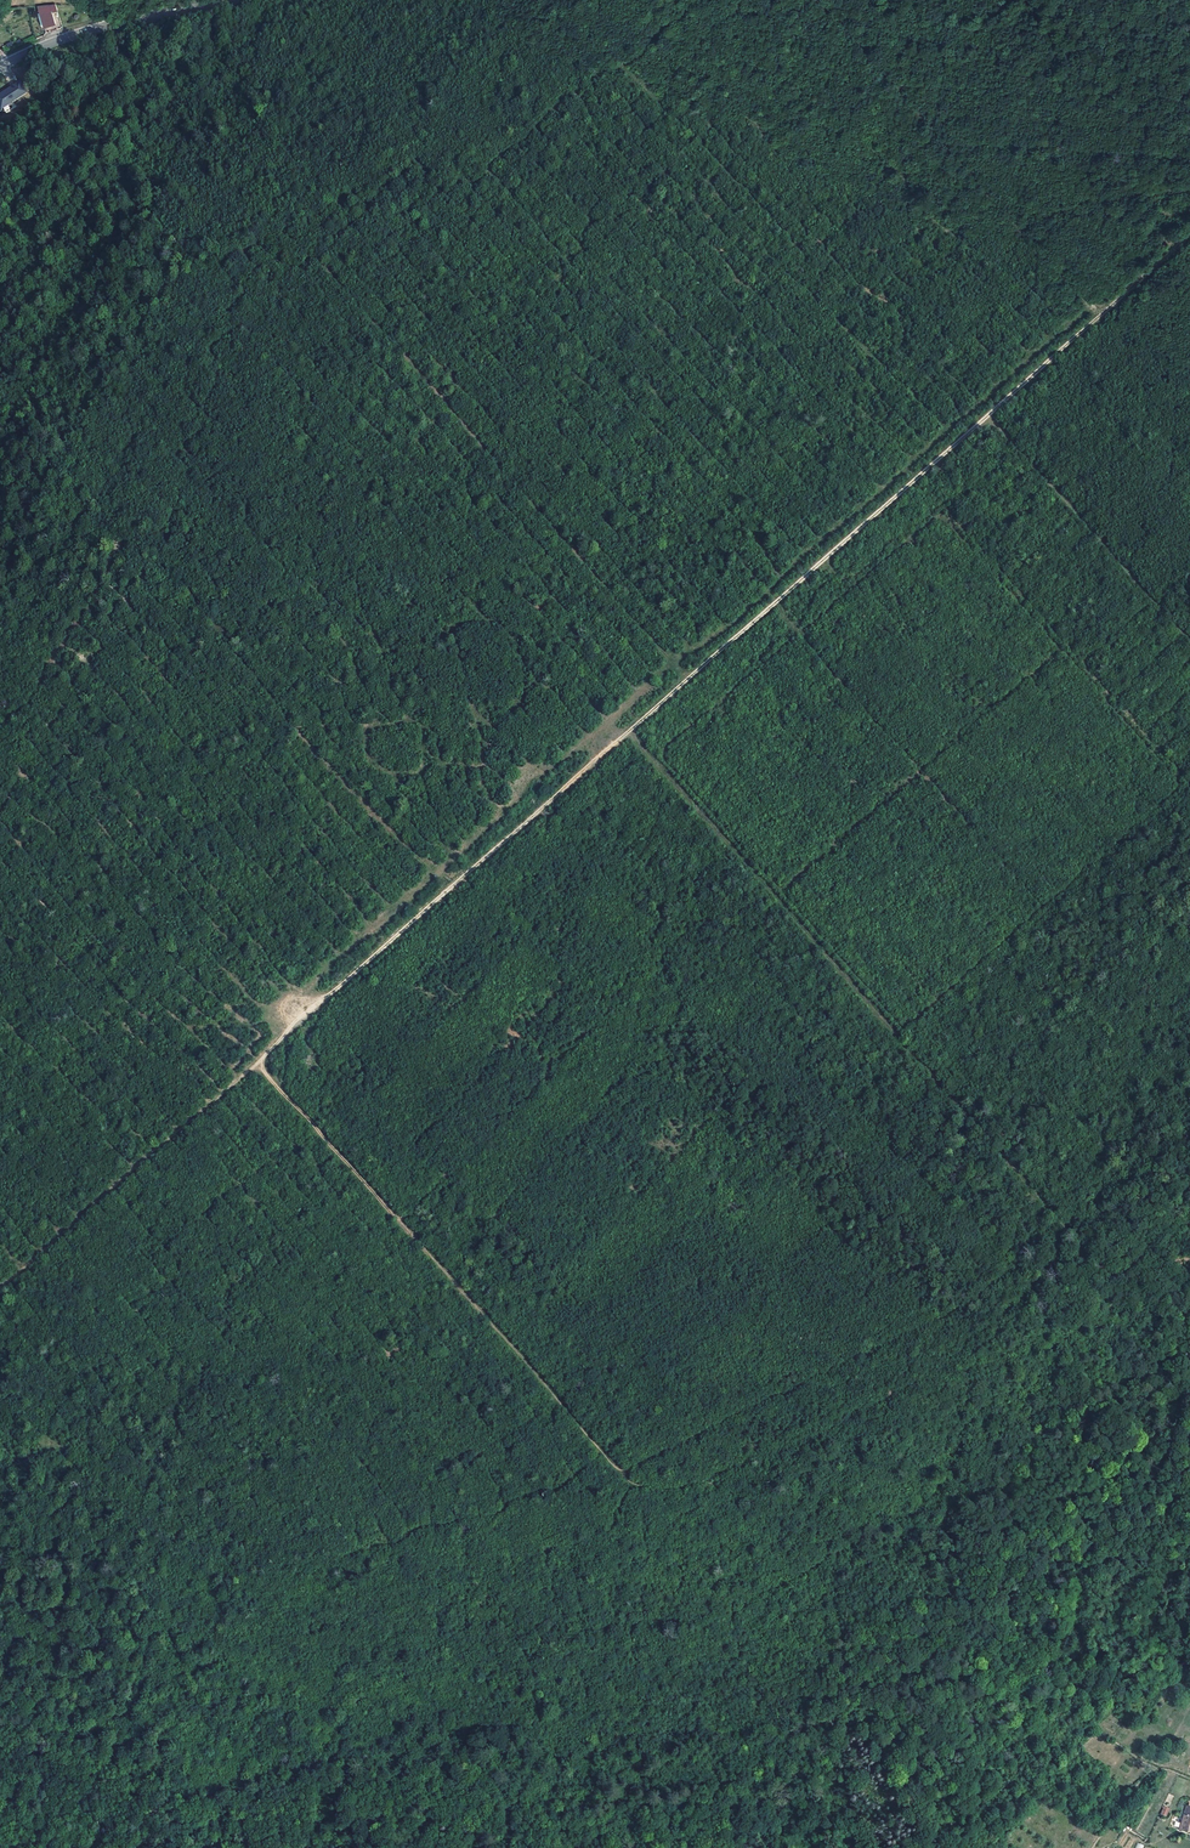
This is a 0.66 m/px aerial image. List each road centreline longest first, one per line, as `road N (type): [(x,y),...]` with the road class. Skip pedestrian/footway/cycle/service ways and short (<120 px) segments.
road 1 (track): [(687,680),(1189,236)]
road 2 (track): [(258,1063),(687,680)]
road 3 (track): [(258,1063),(624,1477)]
road 4 (secondary): [(0,67),(64,37),(229,0)]

